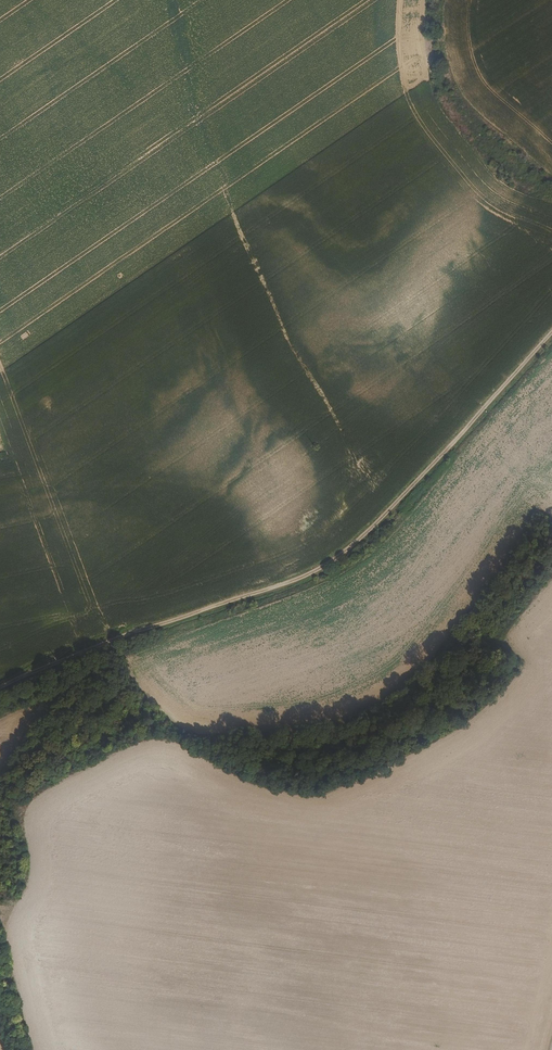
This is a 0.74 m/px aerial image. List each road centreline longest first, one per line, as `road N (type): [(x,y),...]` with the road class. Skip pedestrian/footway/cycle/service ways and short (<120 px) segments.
road 1 (track): [(0,687),(329,563),(375,526),(551,332)]

